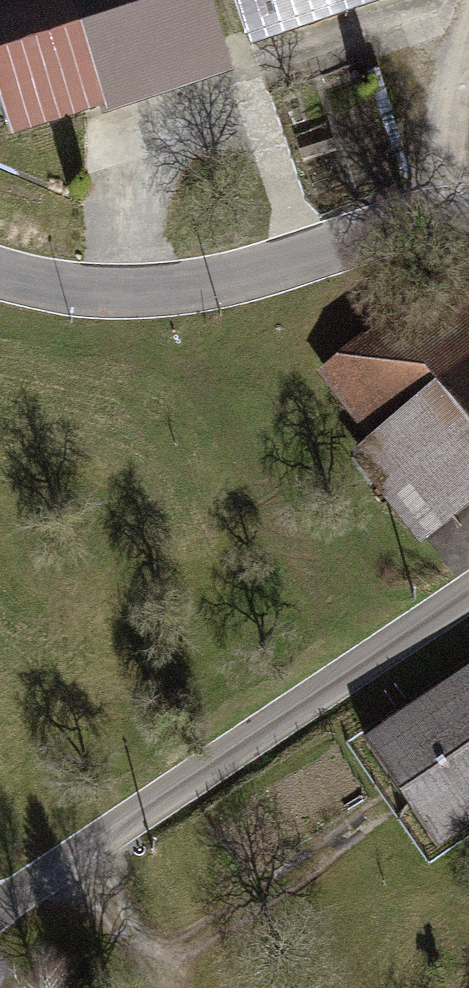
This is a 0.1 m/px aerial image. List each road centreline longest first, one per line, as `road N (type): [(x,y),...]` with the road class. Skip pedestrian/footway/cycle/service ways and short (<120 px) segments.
road 1 (track): [(0,907),(468,594)]
road 2 (tertiary): [(0,275),(135,293),(300,260),(439,211),(468,210)]
road 3 (track): [(468,37),(439,211)]
road 4 (track): [(77,857),(161,987)]

